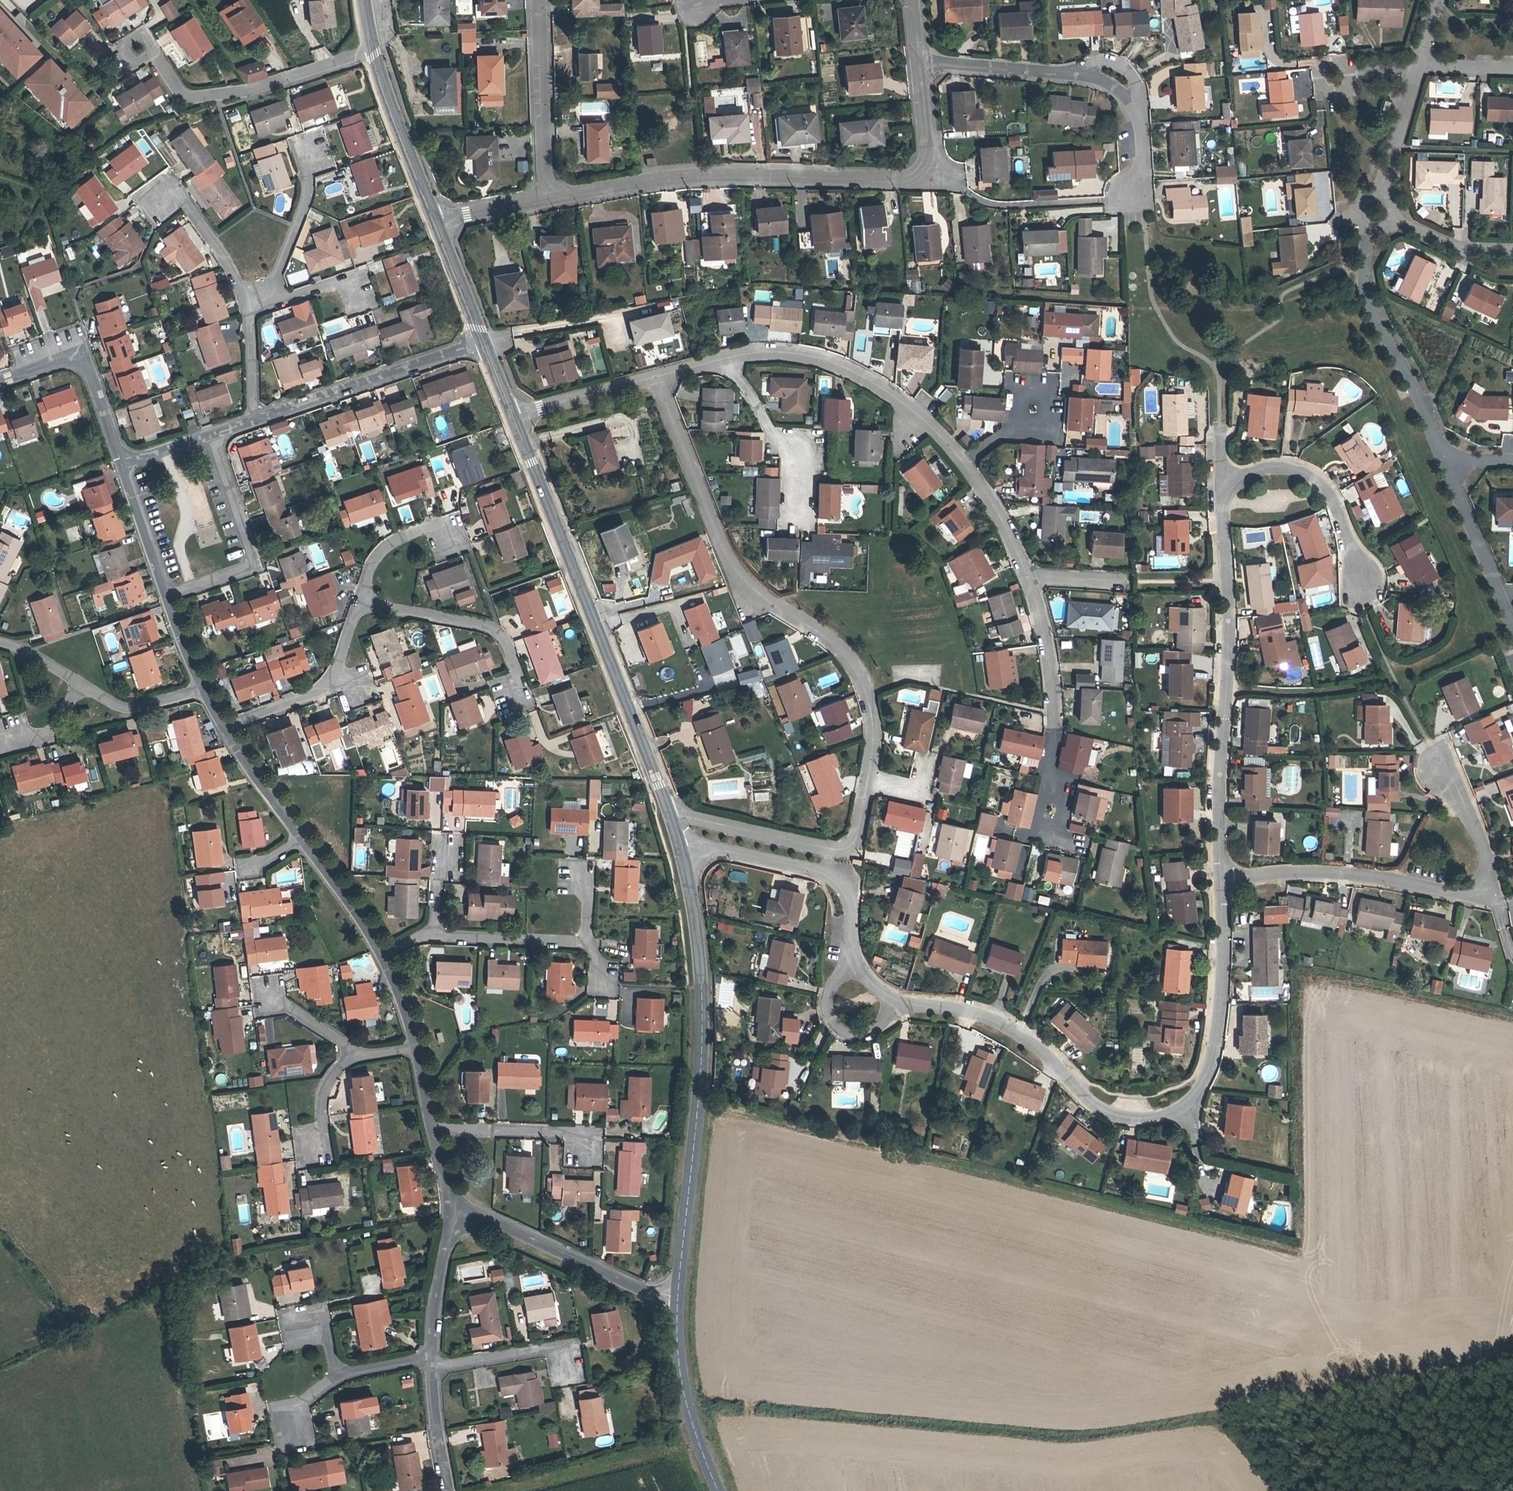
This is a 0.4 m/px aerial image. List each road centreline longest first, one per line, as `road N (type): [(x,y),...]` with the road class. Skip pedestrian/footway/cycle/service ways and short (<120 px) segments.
road 1 (residential): [(671,816),(828,853),(854,844),(873,746),(857,674),(837,649),(741,584),(728,562),(659,380)]
road 2 (residential): [(898,1003),(1018,1033),(1096,1111),(1150,1120),(1187,1110),(1209,1067),(1222,876)]
road 3 (residential): [(545,202),(699,176),(909,178),(924,167),(927,151),(918,61)]
road 4 (tertiary): [(678,1295),(700,1034),(690,888),(679,844)]
road 5 (tertiary): [(671,816),(513,415)]
road 6 (residential): [(1222,876),(1339,873),(1472,893),(1485,884),(1485,849),(1438,768)]
road 7 (residential): [(1222,876),(1215,785),(1221,484)]
road 8 (residential): [(918,61),(1089,75),(1117,87),(1139,122),(1142,198)]
road 9 (residential): [(722,363),(779,355),(853,373),(927,427),(964,467)]
road 10 (residential): [(373,53),(190,105),(147,45)]
road 11 (residential): [(1373,215),(1368,297),(1446,459)]
road 12 (residential): [(679,844),(825,875),(846,889),(852,966)]
road 13 (residential): [(452,1202),(654,1294),(678,1295)]
road 14 (residential): [(483,341),(254,419)]
road 15 (residential): [(164,596),(256,566),(212,434)]
road 16 (residential): [(359,602),(499,635),(525,701)]
road 17 (residential): [(1221,484),(1267,468),(1319,481),(1332,496),(1360,581)]
road 18 (residential): [(538,0),(545,202)]
road 19 (tertiary): [(720,1490),(678,1364),(678,1295)]
road 20 (residential): [(225,726),(320,692),(359,602)]
road 21 (residential): [(0,382),(64,361),(84,367),(118,466)]
road 22 (residential): [(1446,459),(1512,631)]
road 23 (tertiary): [(437,220),(373,53)]
road 24 (residential): [(722,363),(748,389),(785,455),(801,513)]
road 25 (residential): [(269,304),(308,187),(305,153)]
road 26 (residential): [(452,1202),(432,1356)]
road 27 (residential): [(432,934),(587,941)]
road 28 (residential): [(565,1371),(561,1348),(432,1370)]
road 29 (residential): [(1418,68),(1373,215)]
road 30 (residential): [(659,380),(513,415)]
road 31 (residential): [(852,966),(832,983),(826,1006),(835,1027),(859,1034),(881,1025),(898,1003)]
road 32 (residential): [(1373,215),(1488,263),(1512,264)]
road 33 (residential): [(1027,577),(1049,636),(1056,720)]
road 34 (residential): [(442,1131),(585,1136)]
road 35 (residential): [(248,310),(240,283),(175,189)]
road 36 (residential): [(302,837),(383,954)]
road 37 (residential): [(118,466),(164,596)]
road 38 (residential): [(225,726),(302,837)]
road 39 (residential): [(359,602),(383,548),(449,521)]
road 40 (tertiary): [(483,341),(437,220)]
road 41 (residential): [(202,691),(140,707),(119,706),(83,683)]
road 42 (residential): [(964,467),(1027,577)]
road 43 (residential): [(432,1370),(447,1489)]

